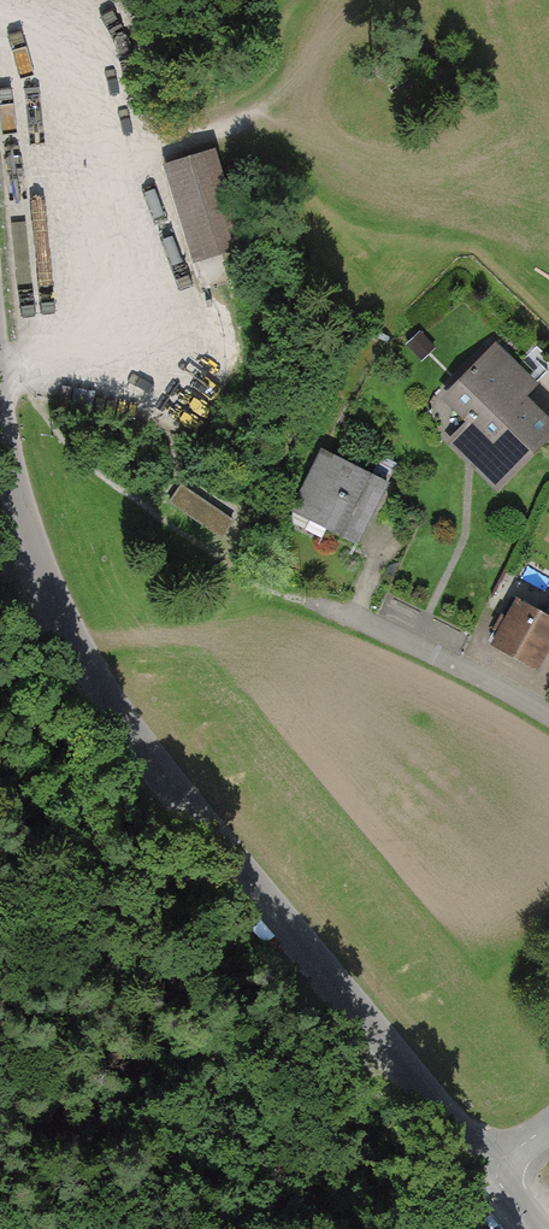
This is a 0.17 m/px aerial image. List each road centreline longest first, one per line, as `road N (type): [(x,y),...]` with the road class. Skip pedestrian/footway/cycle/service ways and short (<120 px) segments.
road 1 (residential): [(498,1167),(223,849),(91,676),(23,523),(0,422)]
road 2 (residential): [(548,715),(354,613)]

